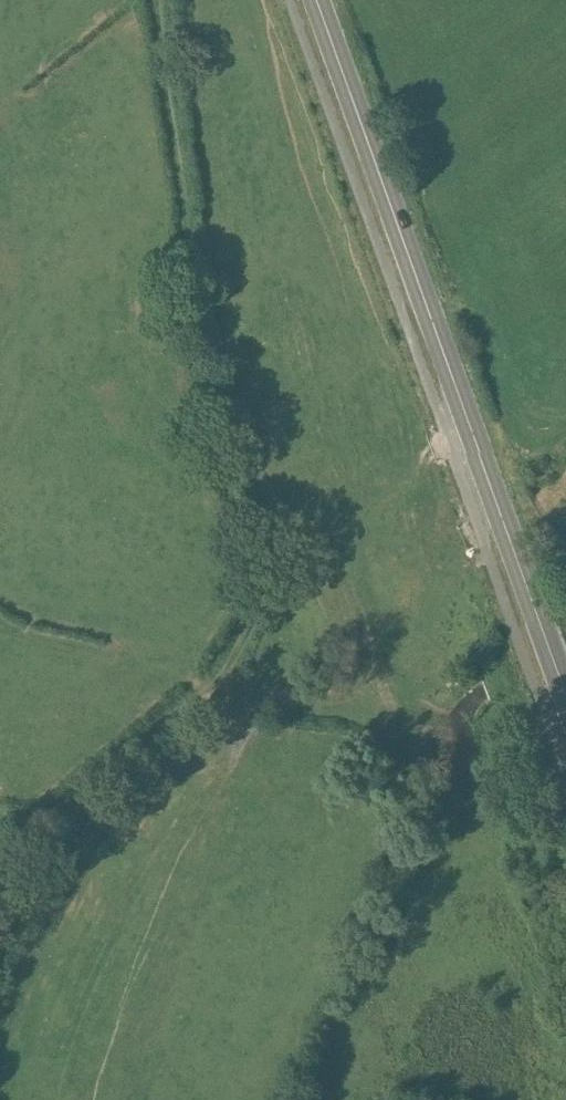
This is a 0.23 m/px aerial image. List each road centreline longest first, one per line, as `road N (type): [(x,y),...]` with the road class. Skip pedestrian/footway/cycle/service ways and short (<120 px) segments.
road 1 (secondary): [(315,0),(565,693)]
road 2 (track): [(154,0),(182,191),(192,343),(254,564),(253,607),(229,658)]
road 3 (track): [(229,658),(194,702),(56,815),(0,883)]

